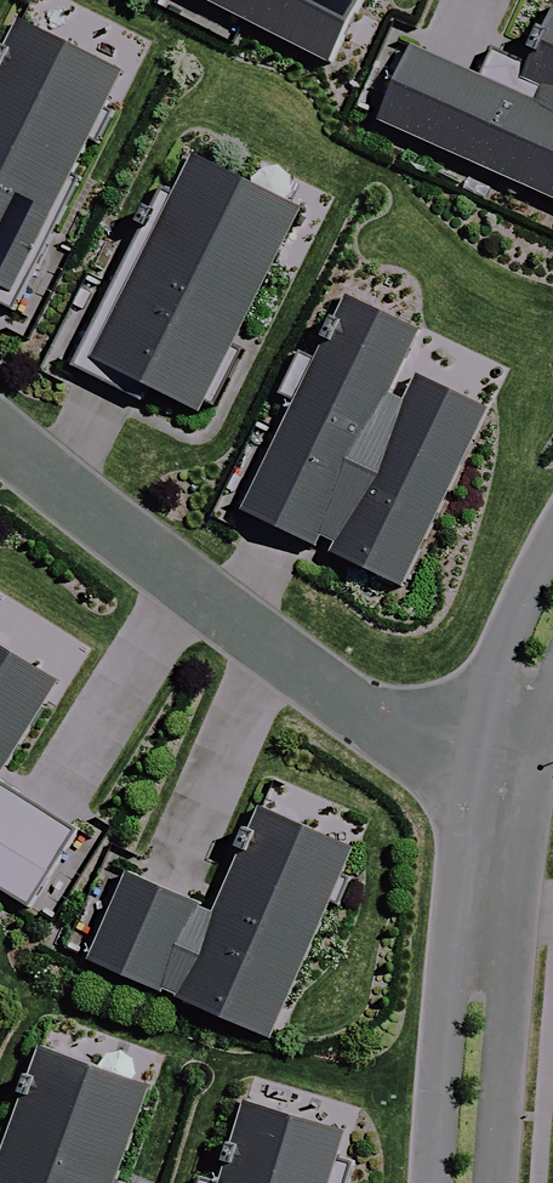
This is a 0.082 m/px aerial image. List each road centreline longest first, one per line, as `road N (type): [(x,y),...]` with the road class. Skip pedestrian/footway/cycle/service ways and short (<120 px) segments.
road 1 (residential): [(470,771),(363,716),(0,432)]
road 2 (residential): [(433,1182),(470,771)]
road 3 (residential): [(527,792),(498,1182)]
road 4 (residential): [(470,771),(490,679),(552,533)]

